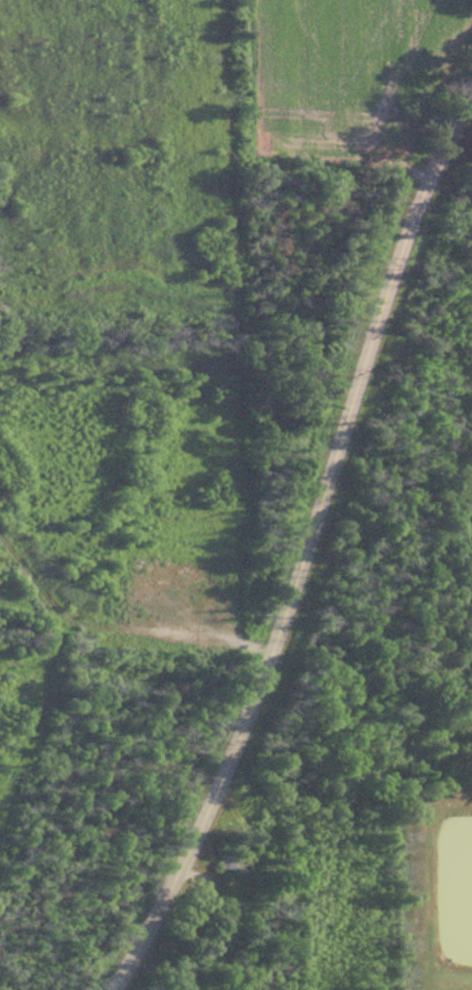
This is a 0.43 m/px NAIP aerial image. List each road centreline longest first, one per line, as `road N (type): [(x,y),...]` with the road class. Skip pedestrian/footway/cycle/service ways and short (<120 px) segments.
road 1 (residential): [(122,989),(206,835),(299,621),(401,274),(471,120)]

